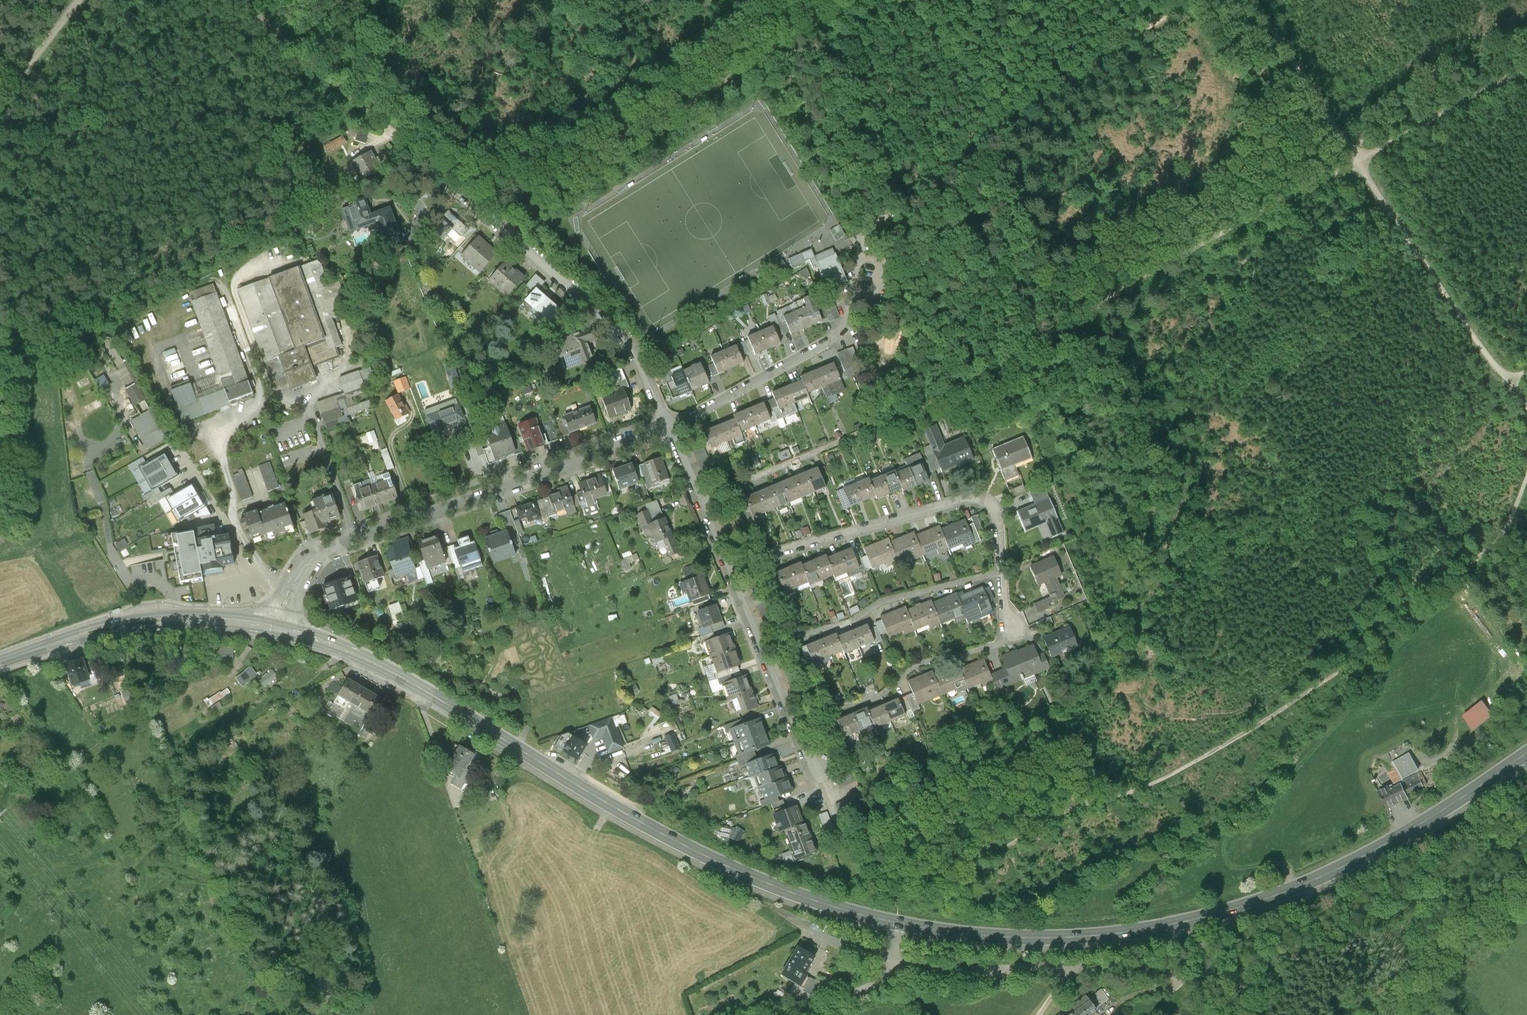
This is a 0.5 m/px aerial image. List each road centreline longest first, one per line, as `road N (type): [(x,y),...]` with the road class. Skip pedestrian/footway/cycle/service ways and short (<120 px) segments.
road 1 (primary): [(1526,754),(1382,847),(1225,913),(1091,937),(956,932),(870,918),(733,870),(588,792),(397,673),(276,628)]
road 2 (track): [(888,878),(1010,845),(1079,806),(1156,783),(1240,738),(1424,613),(1497,543),(1526,481)]
road 3 (track): [(879,427),(1045,343),(1139,280),(1356,161)]
road 4 (residential): [(276,628),(300,574),(328,548),(669,427)]
road 5 (residential): [(669,427),(625,339),(396,125)]
road 6 (track): [(1191,0),(873,223),(867,234)]
road 7 (track): [(1193,503),(1172,523),(1159,553),(1140,625),(1139,696),(1152,712),(1189,722),(1299,698)]
road 8 (residential): [(726,567),(971,499),(994,508),(1000,572)]
road 9 (residential): [(669,427),(845,334),(843,307),(867,234)]
road 10 (track): [(1526,404),(1499,374),(1356,161)]
road 11 (primary): [(276,628),(169,617),(131,622),(0,663)]
road 12 (residential): [(757,644),(1000,572)]
road 13 (residential): [(790,717),(879,696),(918,664),(1004,642),(1005,628)]
road 14 (track): [(1089,313),(1193,503)]
road 15 (track): [(1356,161),(1526,63)]
road 16 (residential): [(700,500),(879,427)]
road 17 (track): [(1254,0),(1356,161)]
road 18 (track): [(90,0),(0,113)]

